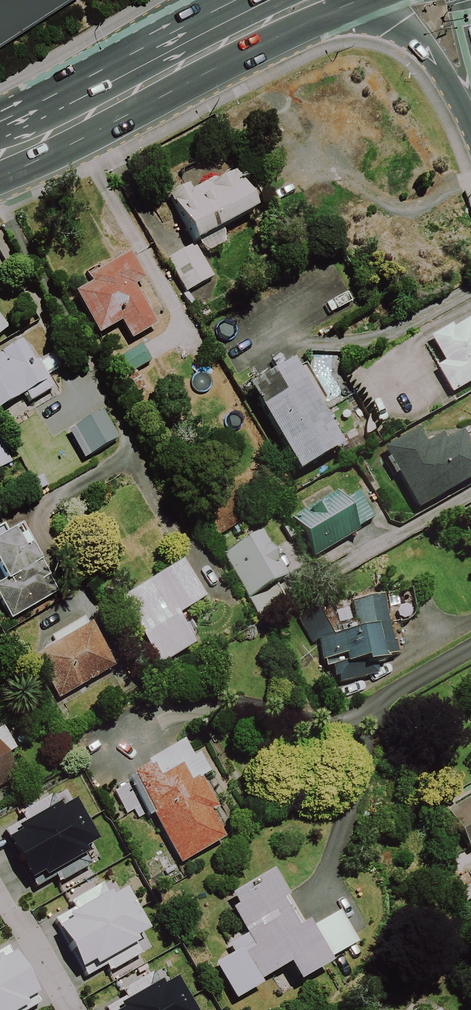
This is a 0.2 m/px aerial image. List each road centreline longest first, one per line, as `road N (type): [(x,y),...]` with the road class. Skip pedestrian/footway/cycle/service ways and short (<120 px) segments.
road 1 (trunk): [(294,6),(93,114),(0,151)]
road 2 (trunk): [(470,84),(398,25),(294,6)]

